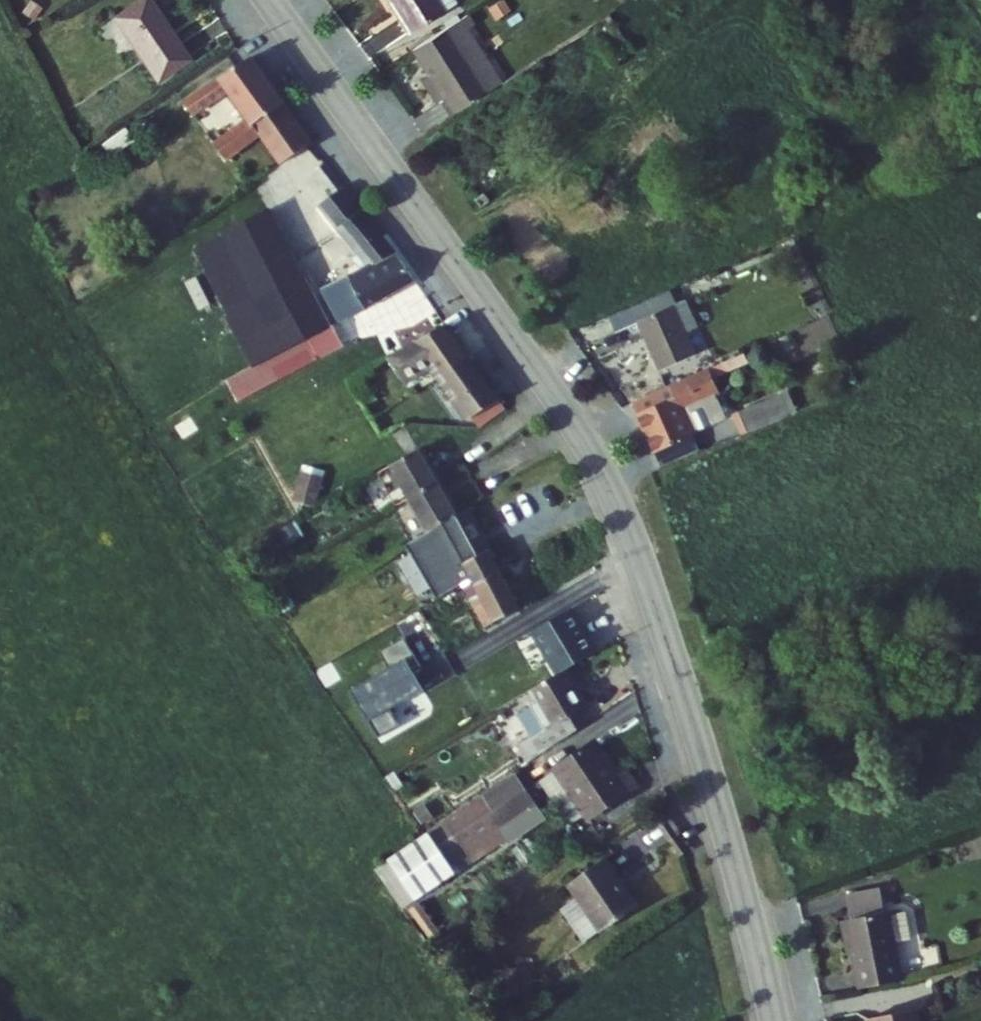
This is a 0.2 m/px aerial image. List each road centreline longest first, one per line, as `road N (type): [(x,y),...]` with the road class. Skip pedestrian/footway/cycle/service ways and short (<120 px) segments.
road 1 (unclassified): [(269,0),(546,380),(603,476),(657,609),(774,1020)]

